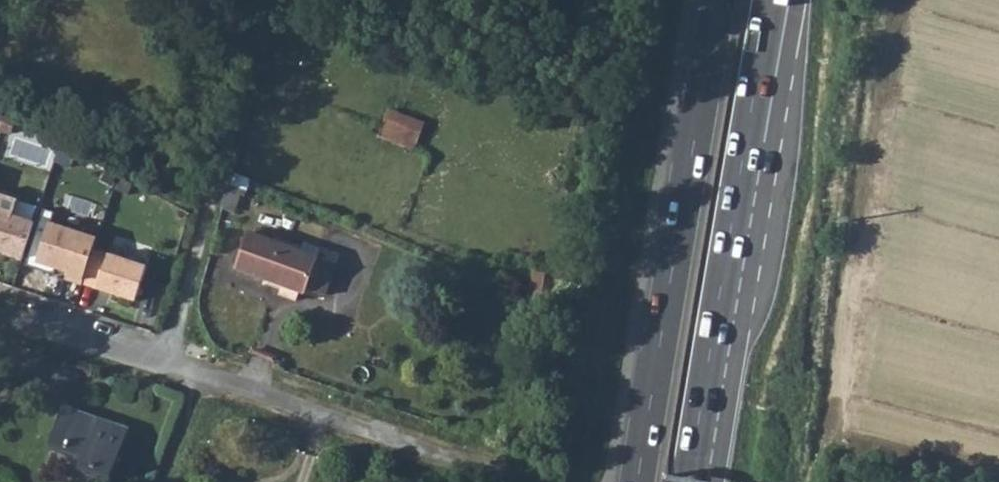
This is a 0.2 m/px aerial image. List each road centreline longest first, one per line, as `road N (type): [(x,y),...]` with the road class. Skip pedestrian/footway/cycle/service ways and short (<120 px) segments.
road 1 (trunk): [(717,481),(799,0)]
road 2 (trunk): [(691,481),(773,0)]
road 3 (trunk): [(719,0),(638,481)]
road 4 (residential): [(0,308),(433,450)]
road 5 (track): [(164,358),(259,0)]

